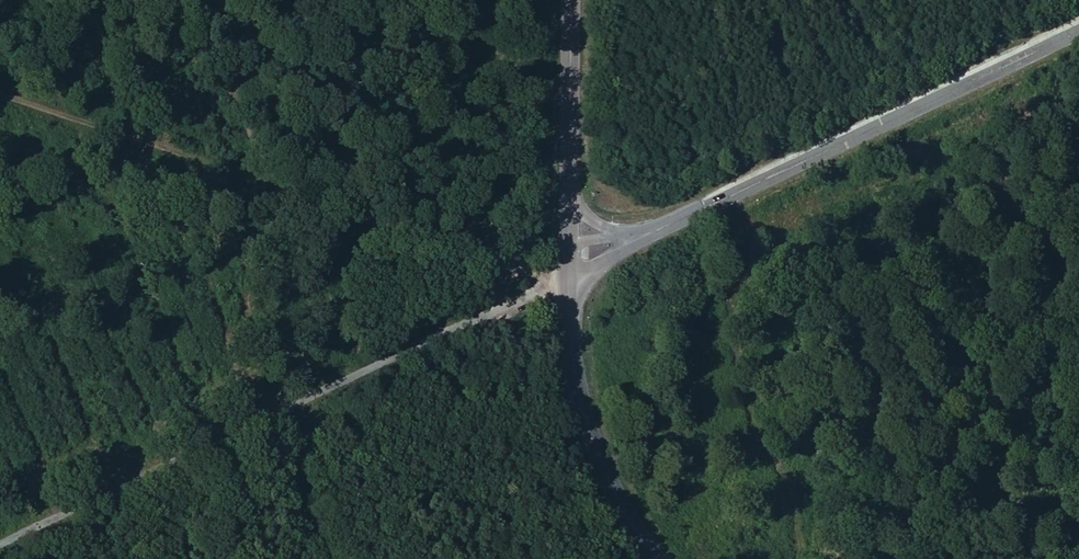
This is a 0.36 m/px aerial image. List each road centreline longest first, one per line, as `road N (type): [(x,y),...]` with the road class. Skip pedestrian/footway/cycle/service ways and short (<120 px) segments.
road 1 (track): [(0,549),(567,279)]
road 2 (track): [(438,335),(442,249),(0,93)]
road 3 (tertiary): [(1078,32),(641,244)]
road 4 (secondary): [(654,558),(609,484),(581,412),(567,279)]
road 5 (secondary): [(568,196),(571,0)]

